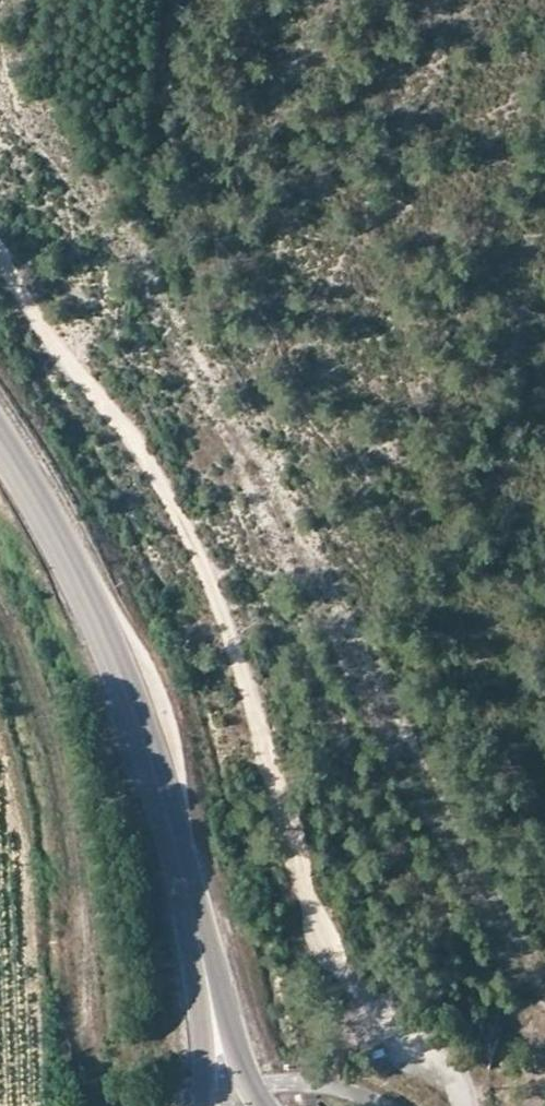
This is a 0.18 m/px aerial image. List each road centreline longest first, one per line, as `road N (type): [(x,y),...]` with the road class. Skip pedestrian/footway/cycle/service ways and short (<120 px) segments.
road 1 (track): [(463,1105),(447,1069),(396,1040),(325,953),(200,558),(170,499),(70,368),(0,258)]
road 2 (secondary): [(0,441),(65,553),(133,708),(204,956)]
road 3 (track): [(135,1105),(100,1082),(89,1064),(64,774),(0,597)]
road 4 (secondary): [(260,1105),(204,956)]
road 5 (secondary): [(204,956),(204,1105)]

